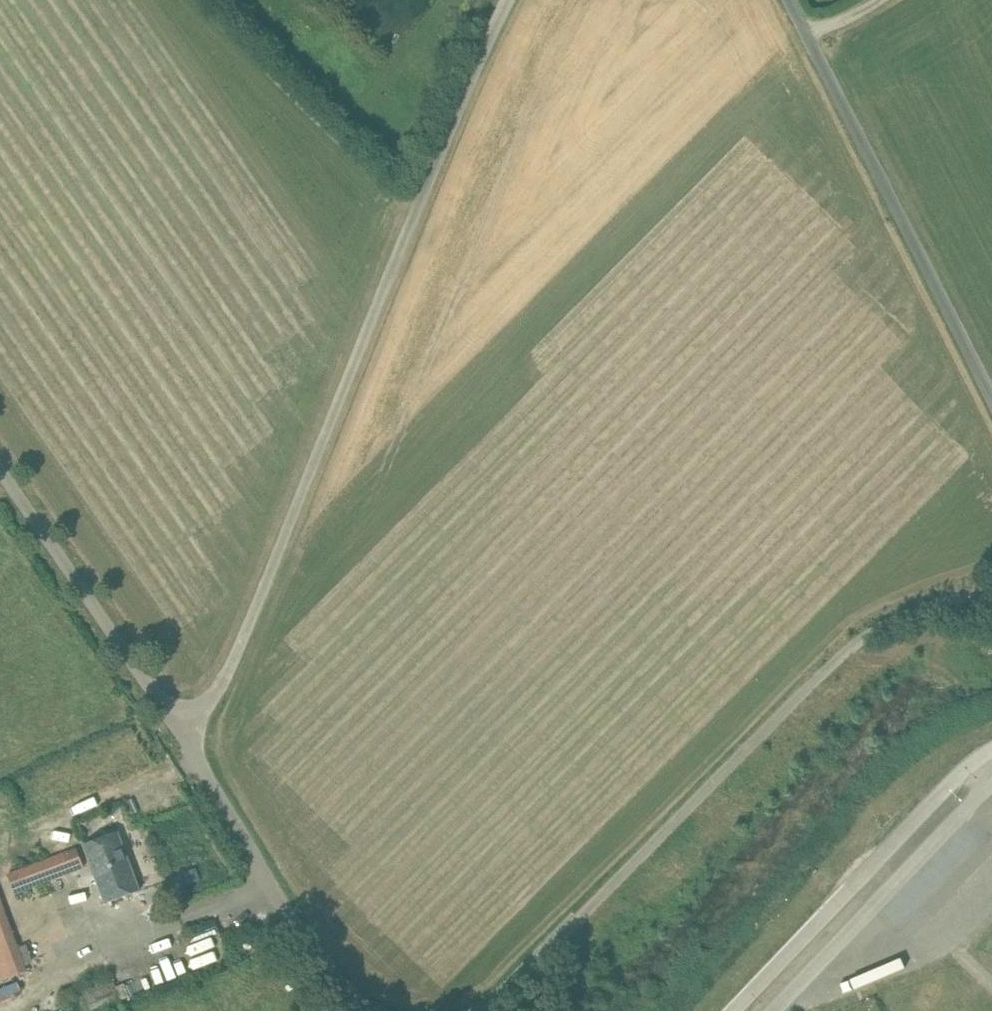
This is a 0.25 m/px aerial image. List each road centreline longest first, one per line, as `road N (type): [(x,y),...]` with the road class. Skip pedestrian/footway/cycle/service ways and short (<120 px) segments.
road 1 (unclassified): [(190,754),(509,0)]
road 2 (unclassified): [(478,1010),(855,643),(909,613),(991,594)]
road 3 (unclassified): [(789,0),(991,397)]
road 4 (unclassified): [(190,754),(0,482)]
road 5 (unclassified): [(190,754),(302,945),(338,989),(376,1010)]

